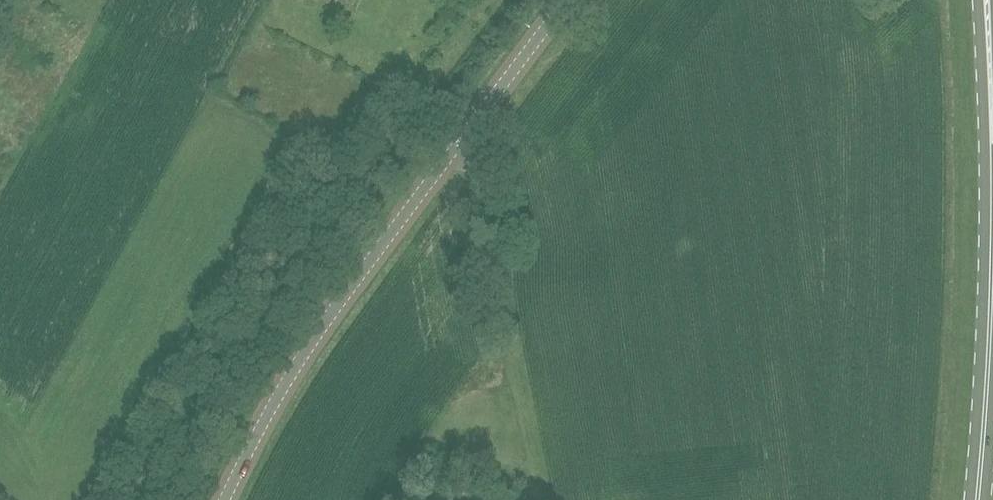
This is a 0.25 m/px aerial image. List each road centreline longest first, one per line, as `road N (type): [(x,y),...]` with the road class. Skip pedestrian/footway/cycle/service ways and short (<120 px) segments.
road 1 (tertiary): [(227,499),(275,388),(563,0)]
road 2 (primary): [(980,499),(992,331)]

